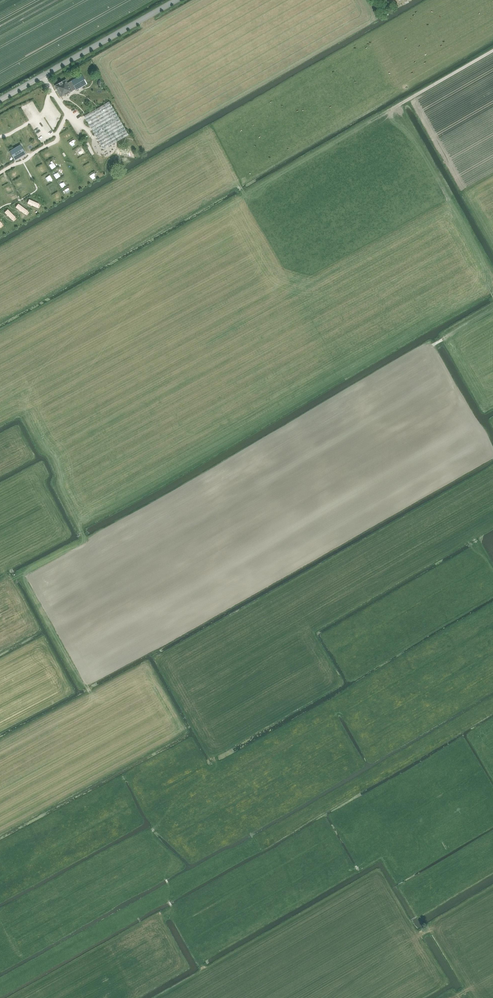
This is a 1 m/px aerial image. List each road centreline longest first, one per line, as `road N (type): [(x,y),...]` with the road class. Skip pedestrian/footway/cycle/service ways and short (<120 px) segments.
road 1 (tertiary): [(0,101),(178,0)]

